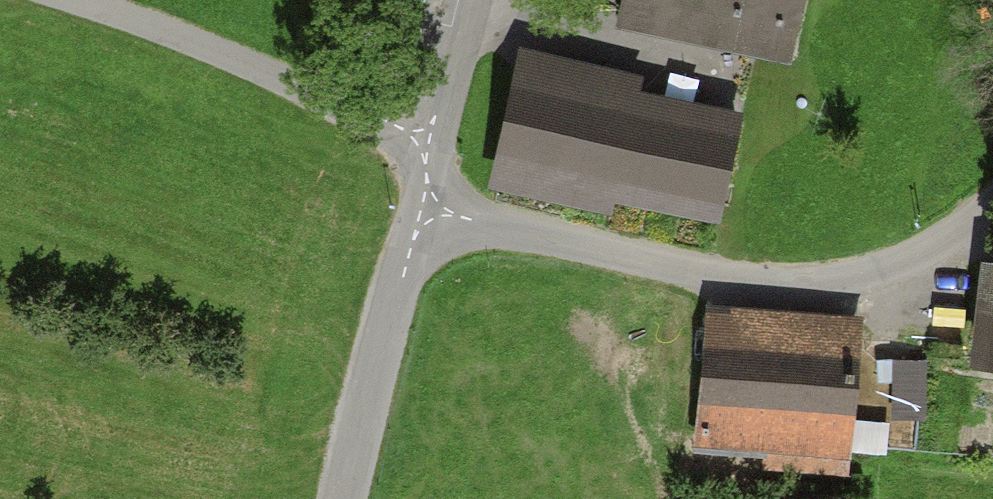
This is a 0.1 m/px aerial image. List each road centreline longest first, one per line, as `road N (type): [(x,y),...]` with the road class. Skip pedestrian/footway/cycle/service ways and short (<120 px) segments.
road 1 (unclassified): [(992,204),(918,250),(871,269),(805,280),(715,272),(421,208)]
road 2 (track): [(60,0),(438,137)]
road 3 (unclassified): [(421,208),(353,498)]
road 4 (unclassified): [(480,0),(421,208)]

